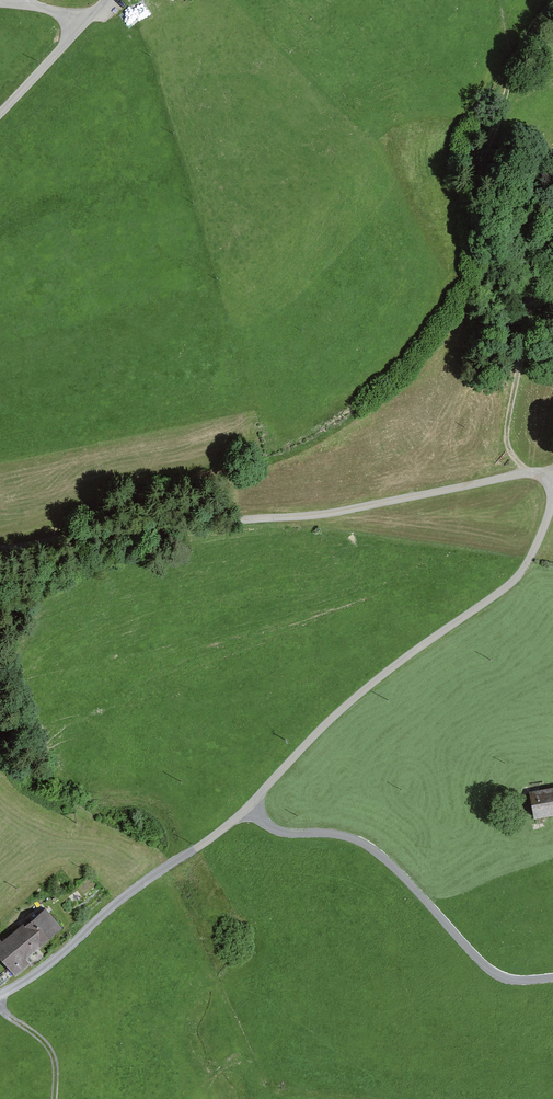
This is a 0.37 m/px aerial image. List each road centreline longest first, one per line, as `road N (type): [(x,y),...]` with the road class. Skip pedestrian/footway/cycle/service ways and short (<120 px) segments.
road 1 (unclassified): [(0,549),(99,531),(312,515),(520,474),(545,478),(551,509),(514,577),(332,715),(249,806)]
road 2 (track): [(530,473),(506,438),(511,347),(483,237),(480,168),(515,69),(552,9)]
road 3 (unclassified): [(249,806),(273,830),(335,834),(372,848),(494,973),(552,978)]
road 4 (unclassified): [(249,806),(140,883),(25,980),(0,991)]
road 5 (unclassified): [(83,24),(0,113)]

